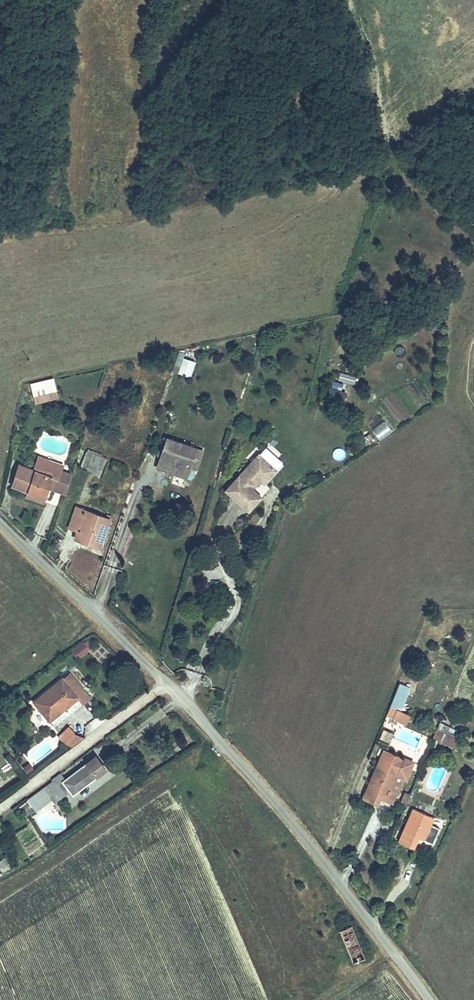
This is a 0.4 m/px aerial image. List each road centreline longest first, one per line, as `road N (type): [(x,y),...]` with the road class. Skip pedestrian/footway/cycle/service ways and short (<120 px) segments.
road 1 (residential): [(428,999),(268,790),(0,520)]

